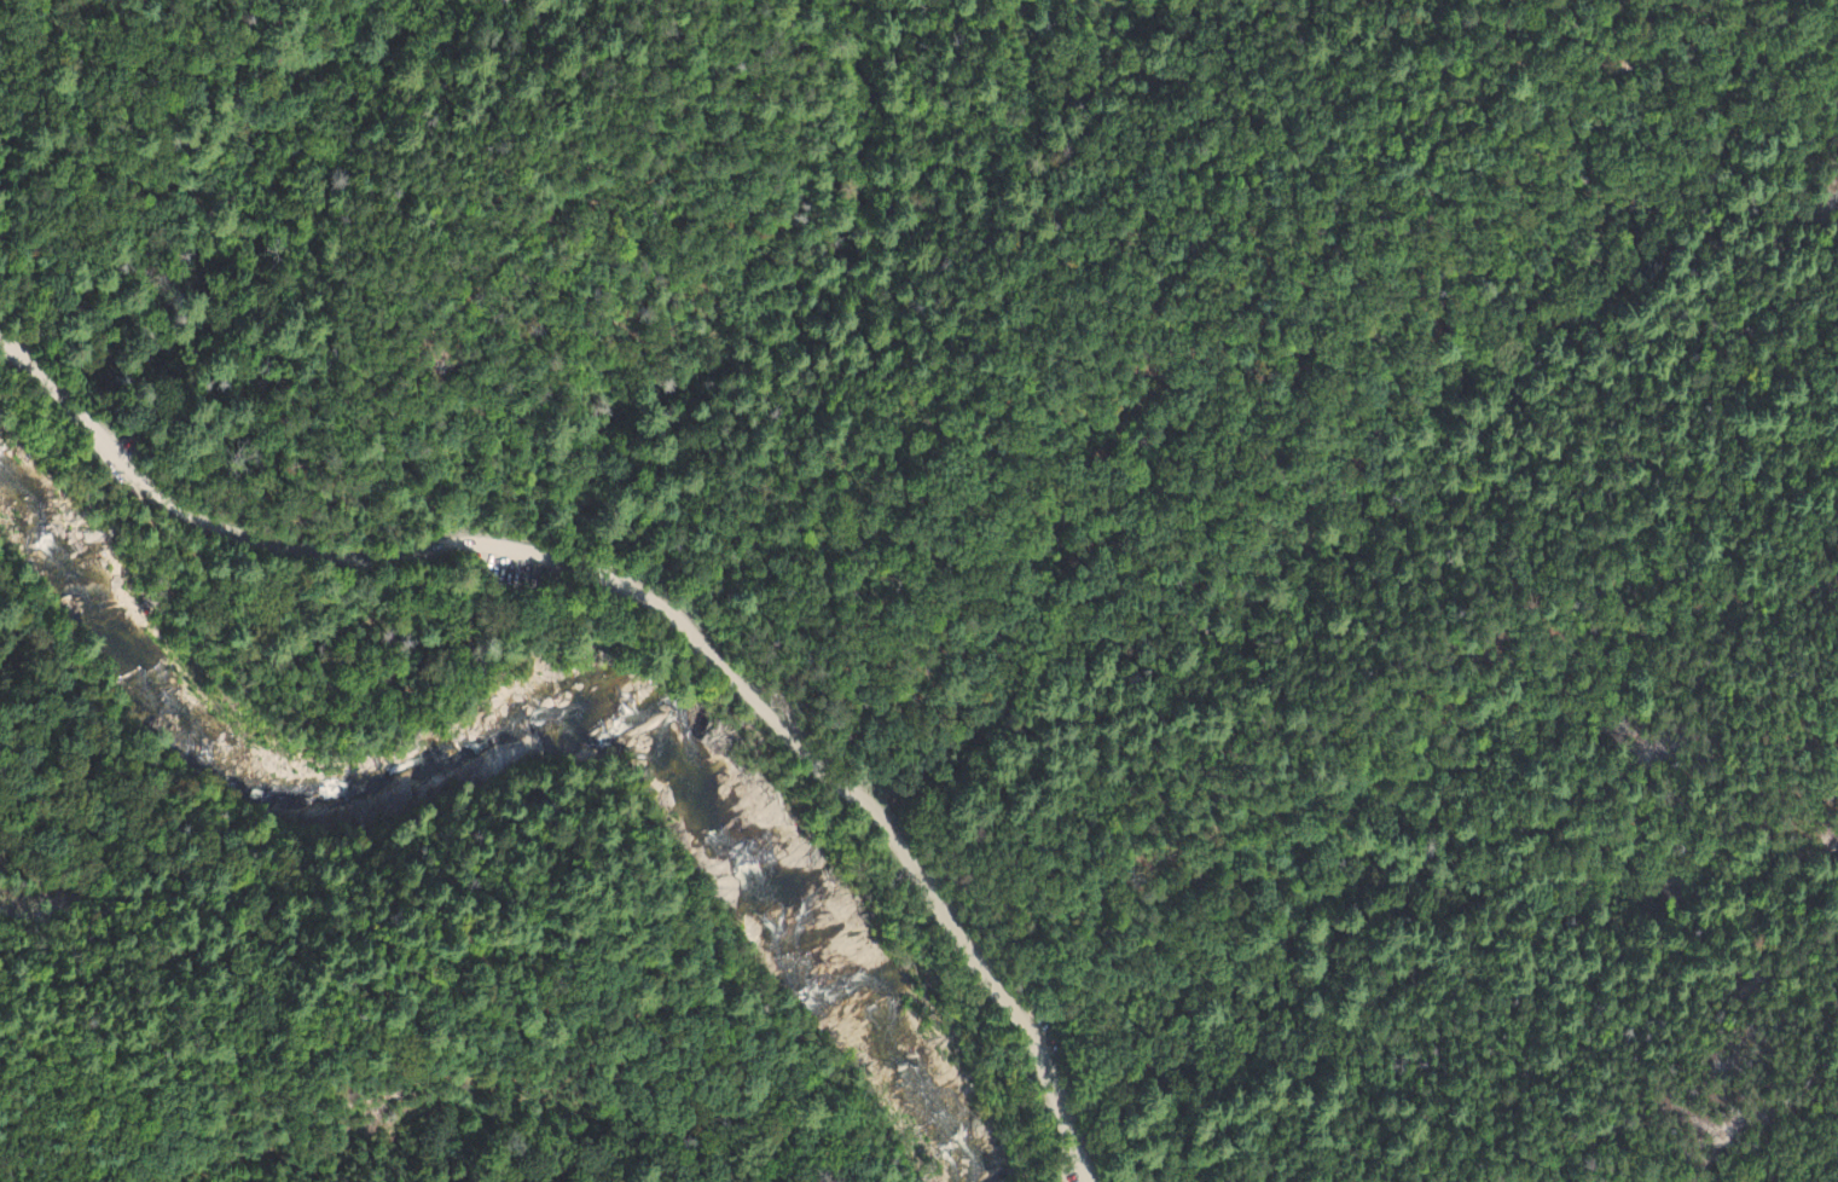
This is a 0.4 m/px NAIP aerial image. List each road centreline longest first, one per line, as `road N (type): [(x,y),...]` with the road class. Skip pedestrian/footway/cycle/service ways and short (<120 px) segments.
road 1 (residential): [(1085,1181),(1045,1074),(871,815),(659,614),(613,589),(503,550),(348,563),(242,544),(151,492),(0,339)]

